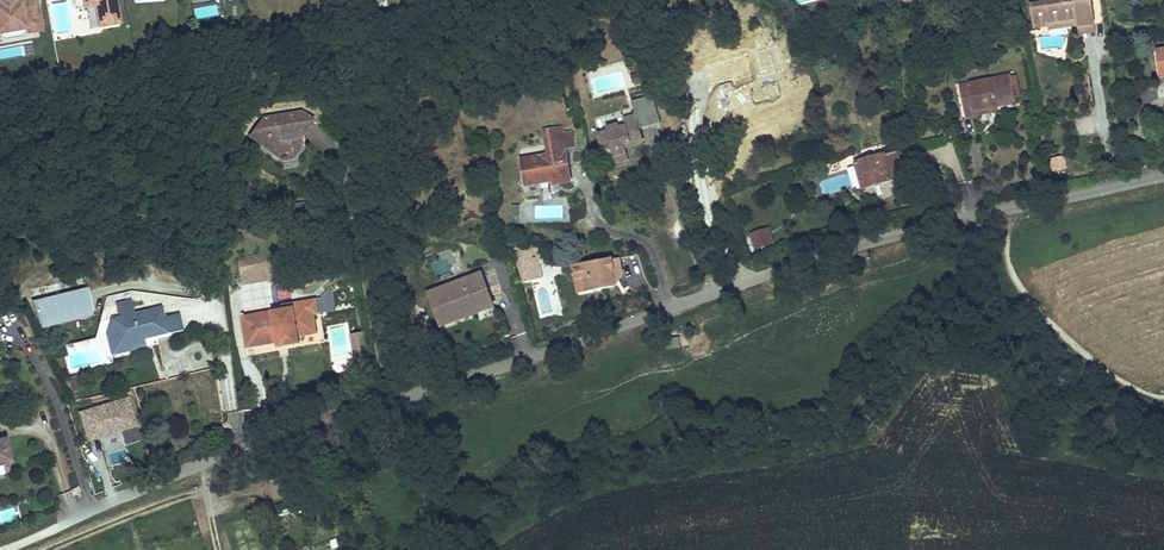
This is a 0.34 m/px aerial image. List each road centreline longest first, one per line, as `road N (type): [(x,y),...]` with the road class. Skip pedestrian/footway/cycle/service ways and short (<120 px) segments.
road 1 (residential): [(1163,176),(962,220),(770,275),(347,412),(61,526)]
road 2 (track): [(205,490),(47,549)]

